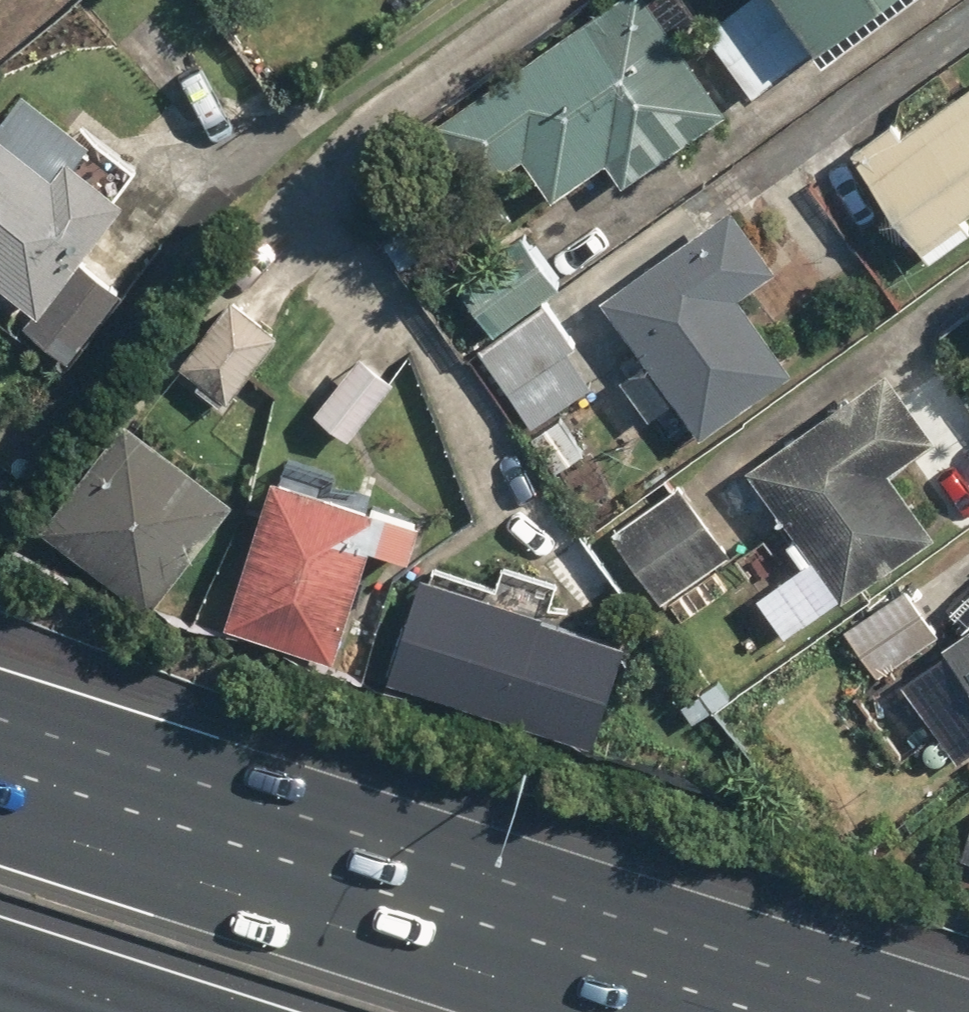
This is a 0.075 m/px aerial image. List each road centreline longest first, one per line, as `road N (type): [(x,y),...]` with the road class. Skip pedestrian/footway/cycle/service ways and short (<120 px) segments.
road 1 (motorway): [(0,814),(615,1011)]
road 2 (motorway): [(161,1011),(0,960)]

